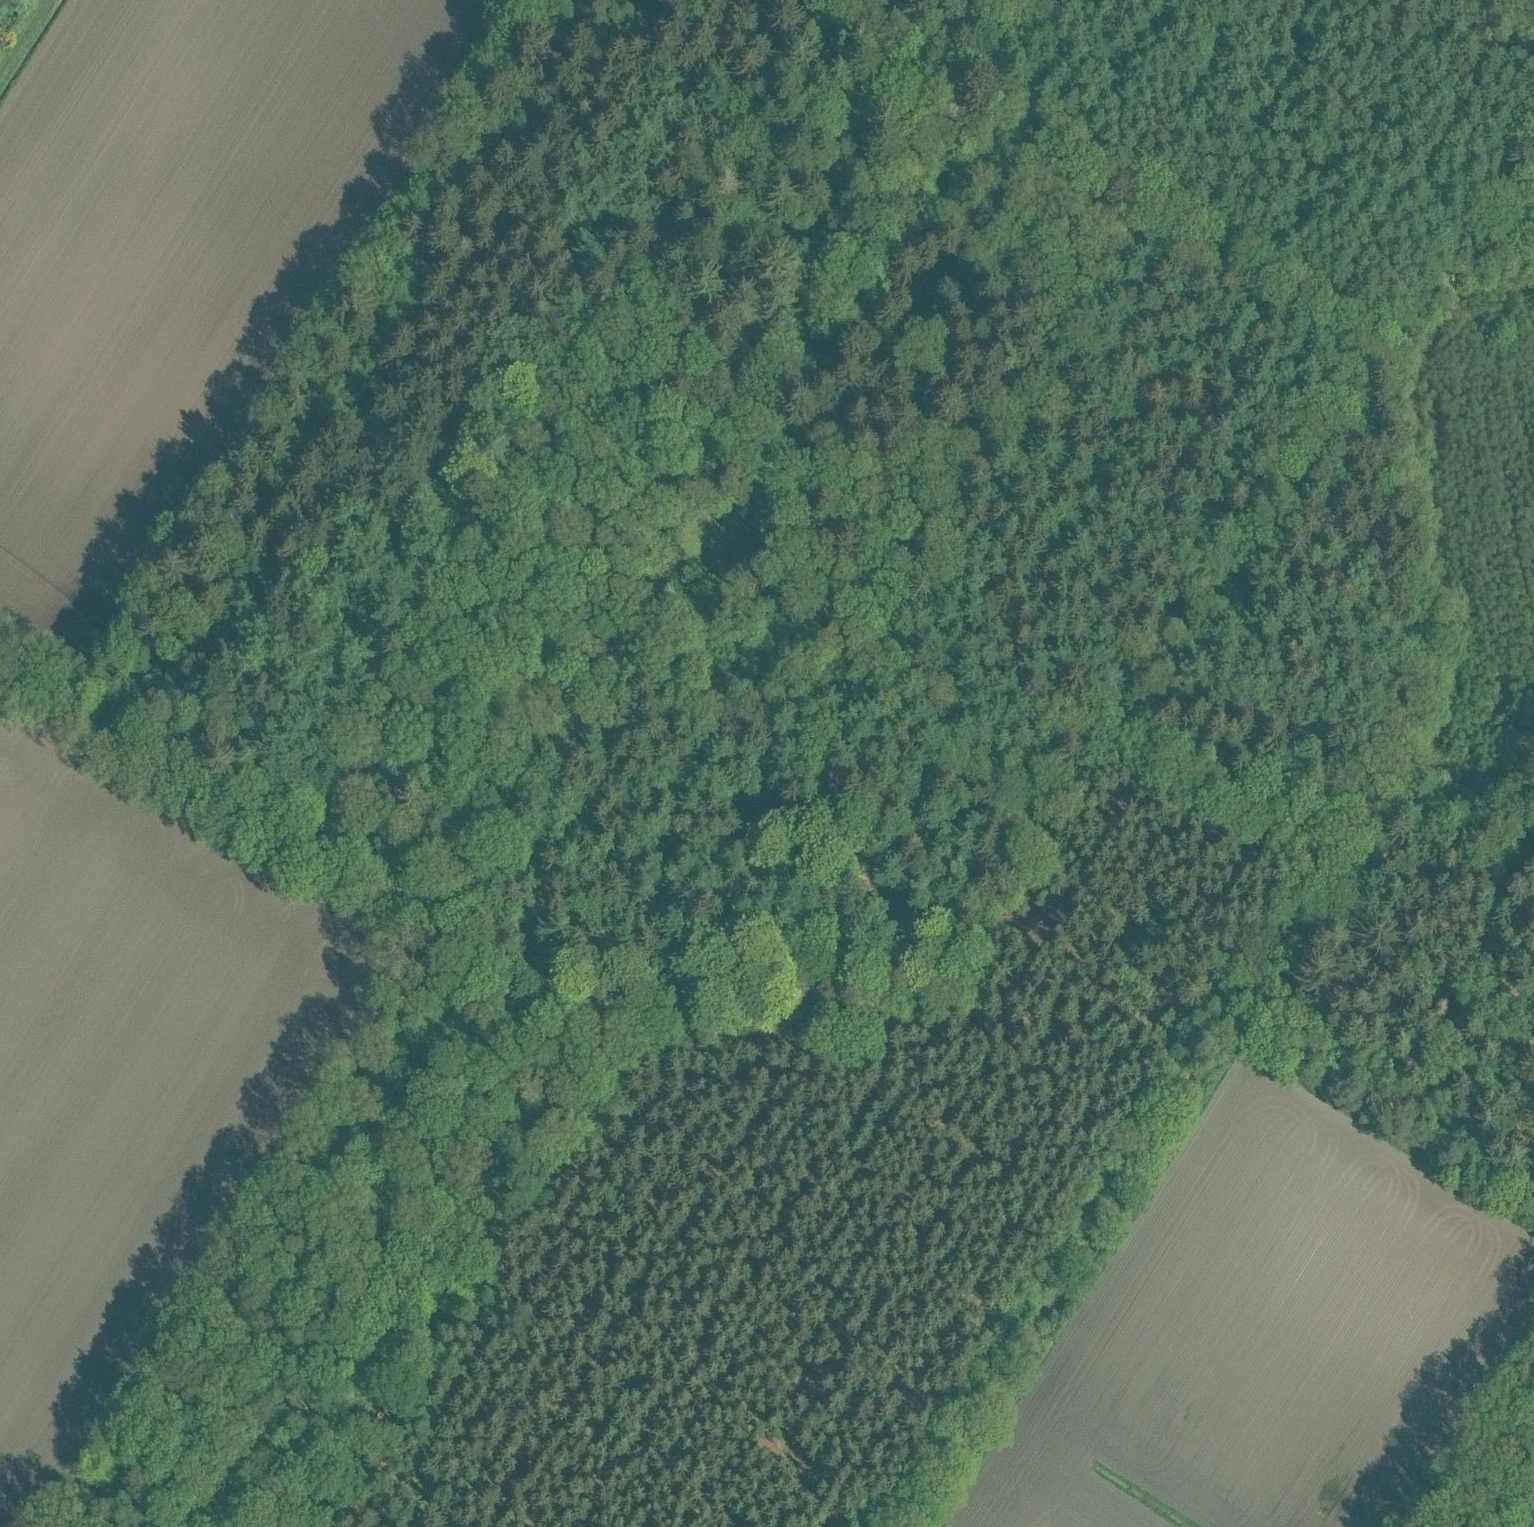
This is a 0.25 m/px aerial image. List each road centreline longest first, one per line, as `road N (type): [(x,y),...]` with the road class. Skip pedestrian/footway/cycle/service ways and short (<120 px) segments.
road 1 (track): [(1022,0),(74,1526)]
road 2 (track): [(1533,118),(1388,348)]
road 3 (track): [(908,1526),(982,1407)]

